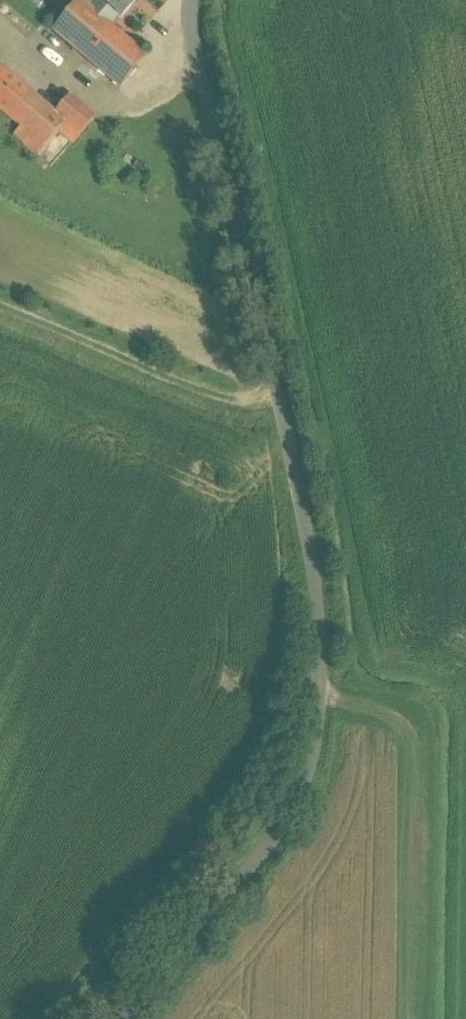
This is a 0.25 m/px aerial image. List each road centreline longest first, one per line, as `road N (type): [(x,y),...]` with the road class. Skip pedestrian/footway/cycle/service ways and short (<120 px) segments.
road 1 (unclassified): [(140,1018),(253,885),(303,808),(321,747),(324,678),(310,520),(204,63),(202,0)]
road 2 (track): [(282,400),(245,402),(203,389),(0,306)]

